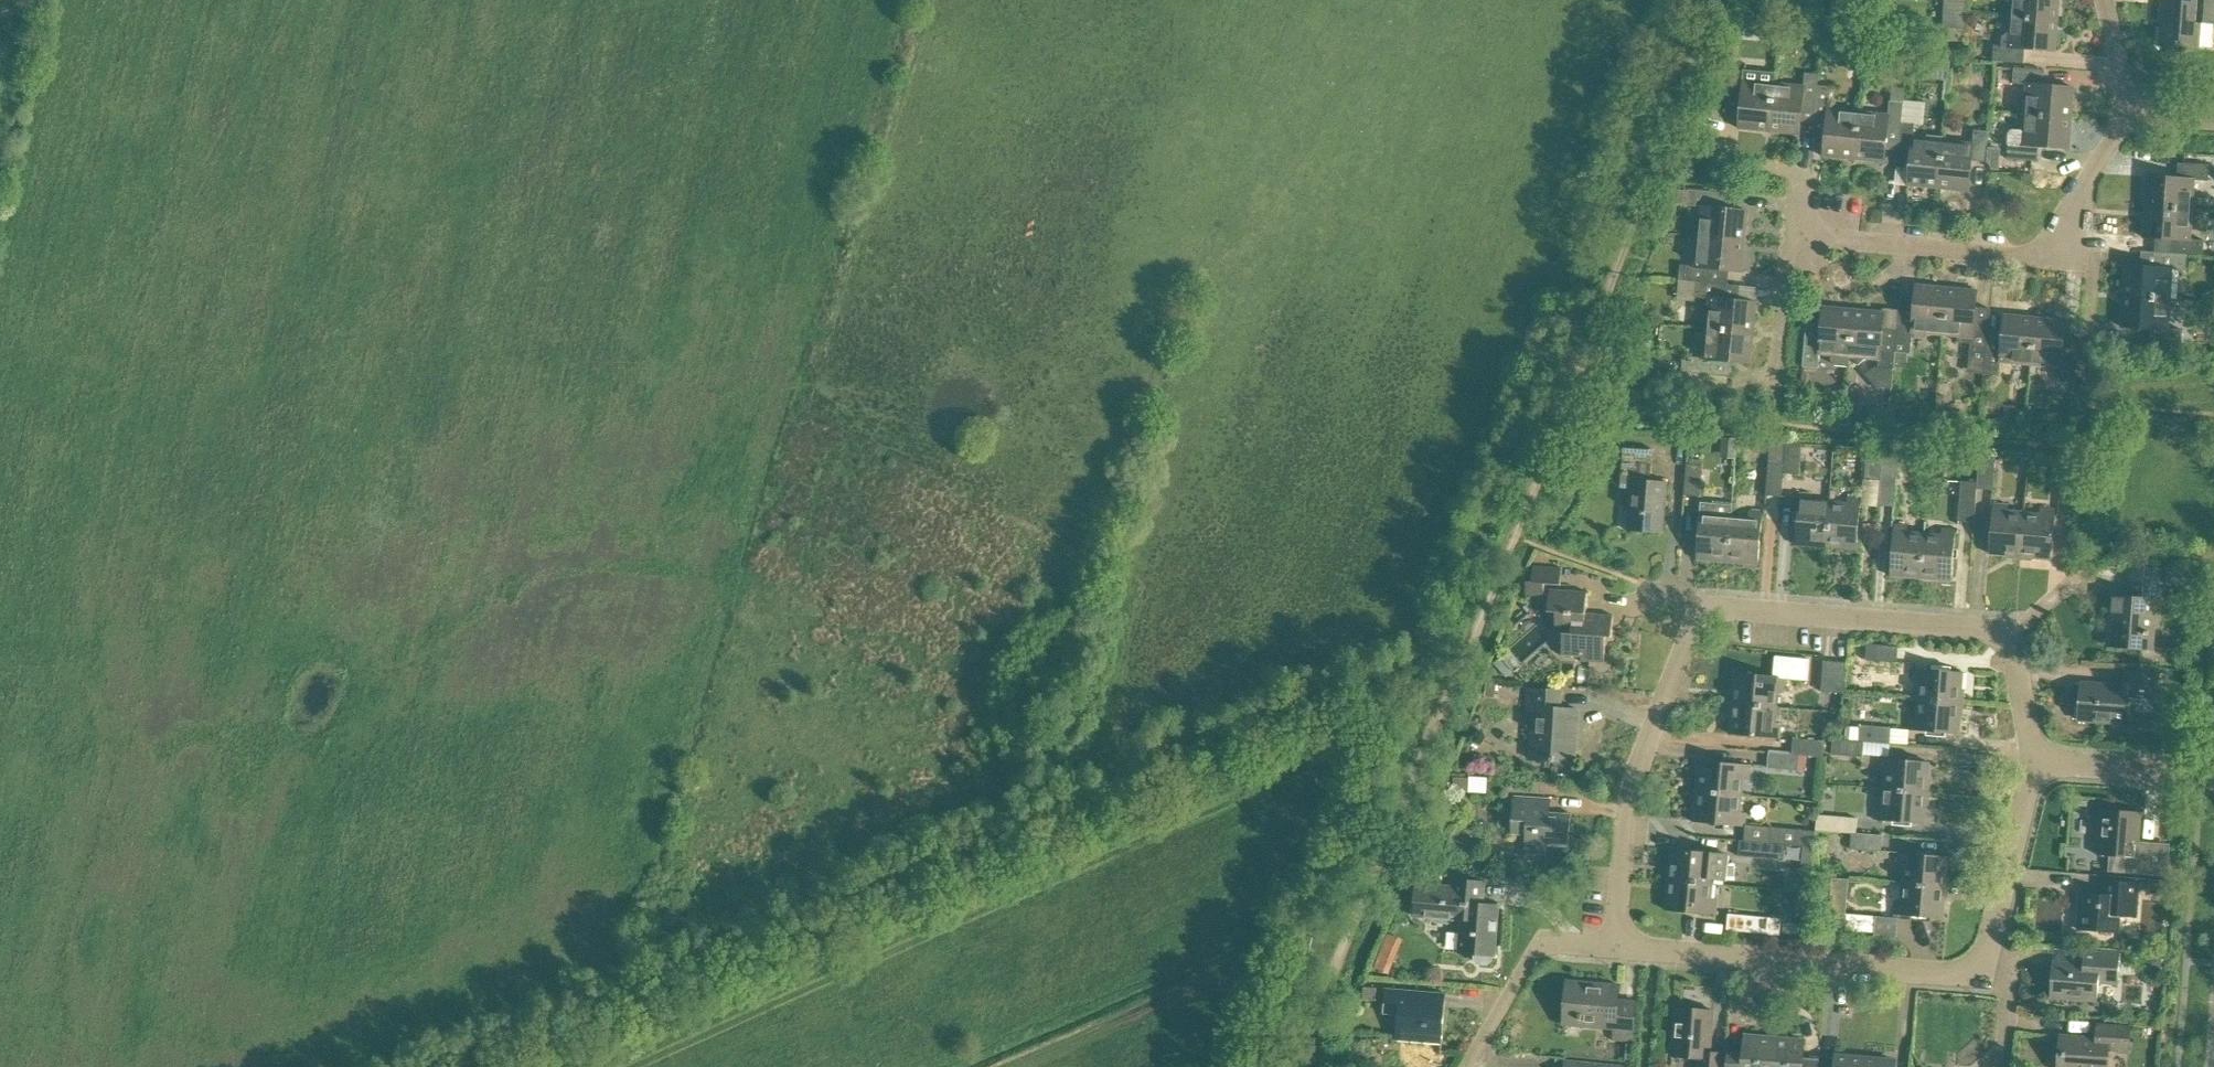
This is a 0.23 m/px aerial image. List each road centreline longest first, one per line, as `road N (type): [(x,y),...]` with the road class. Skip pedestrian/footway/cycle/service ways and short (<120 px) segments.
road 1 (track): [(1295,1066),(1723,0)]
road 2 (residential): [(1615,947),(1634,784),(1701,609),(2012,630),(2035,762)]
road 3 (residential): [(1793,233),(2035,257),(2053,250),(2131,114)]
road 4 (residential): [(1980,970),(1963,975),(1615,947)]
road 5 (residential): [(1615,947),(1551,943),(1536,950),(1466,1066)]
road 6 (residential): [(1980,970),(2035,762)]
road 7 (residential): [(2213,776),(2035,762)]
road 8 (residential): [(1778,388),(1793,233)]
road 9 (residential): [(1793,233),(1798,181),(1783,169),(1727,156)]

